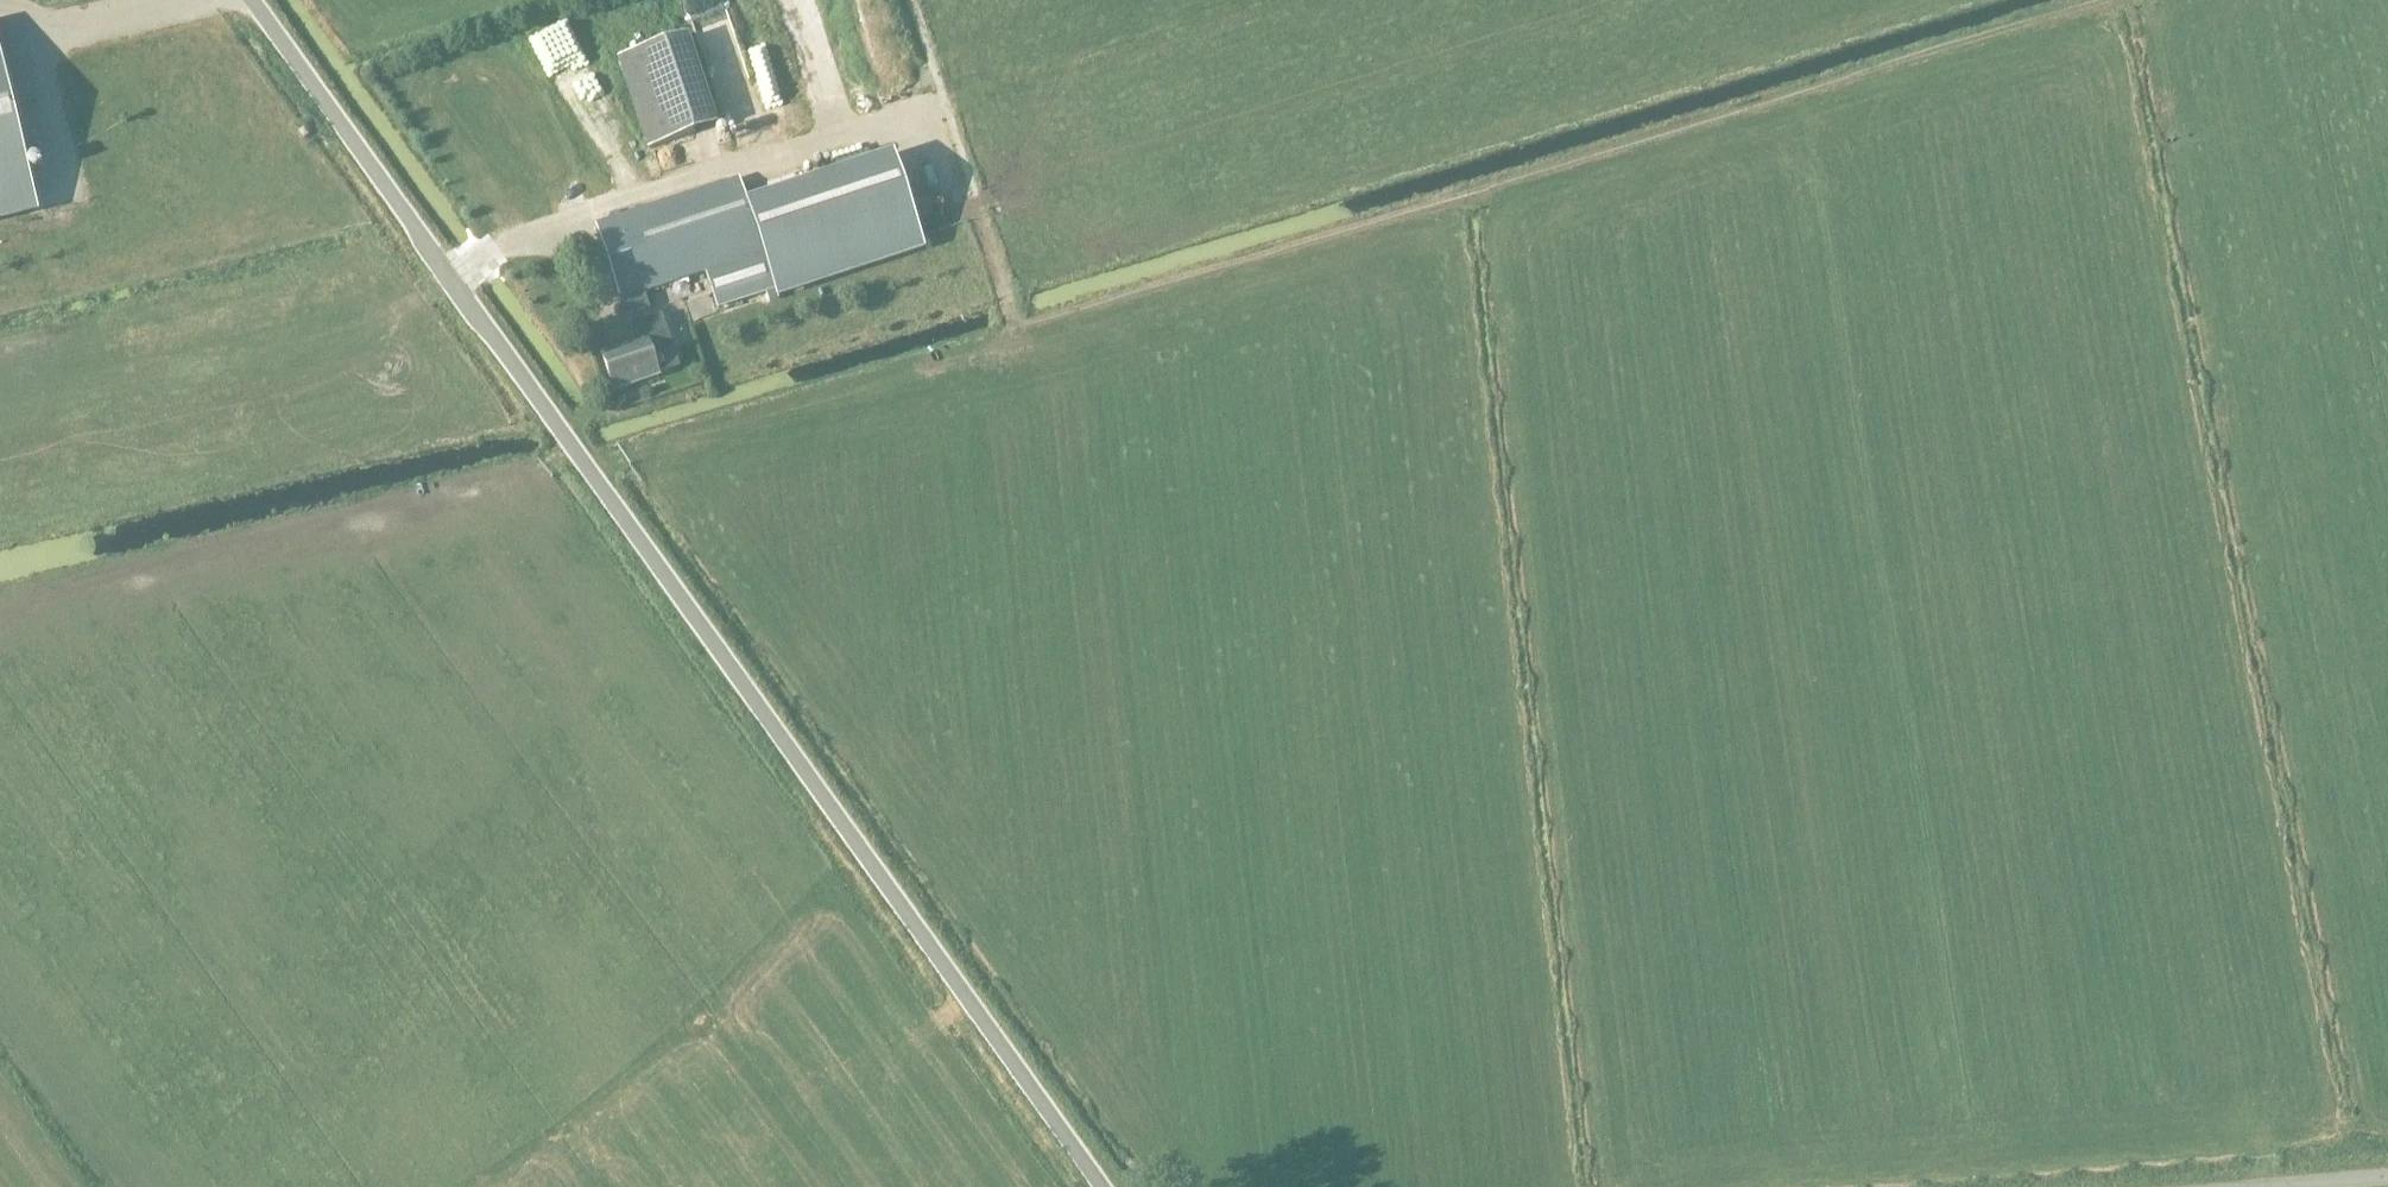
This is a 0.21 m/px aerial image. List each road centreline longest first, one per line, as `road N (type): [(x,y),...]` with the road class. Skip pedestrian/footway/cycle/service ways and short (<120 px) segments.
road 1 (unclassified): [(249,0),(1100,1186)]

